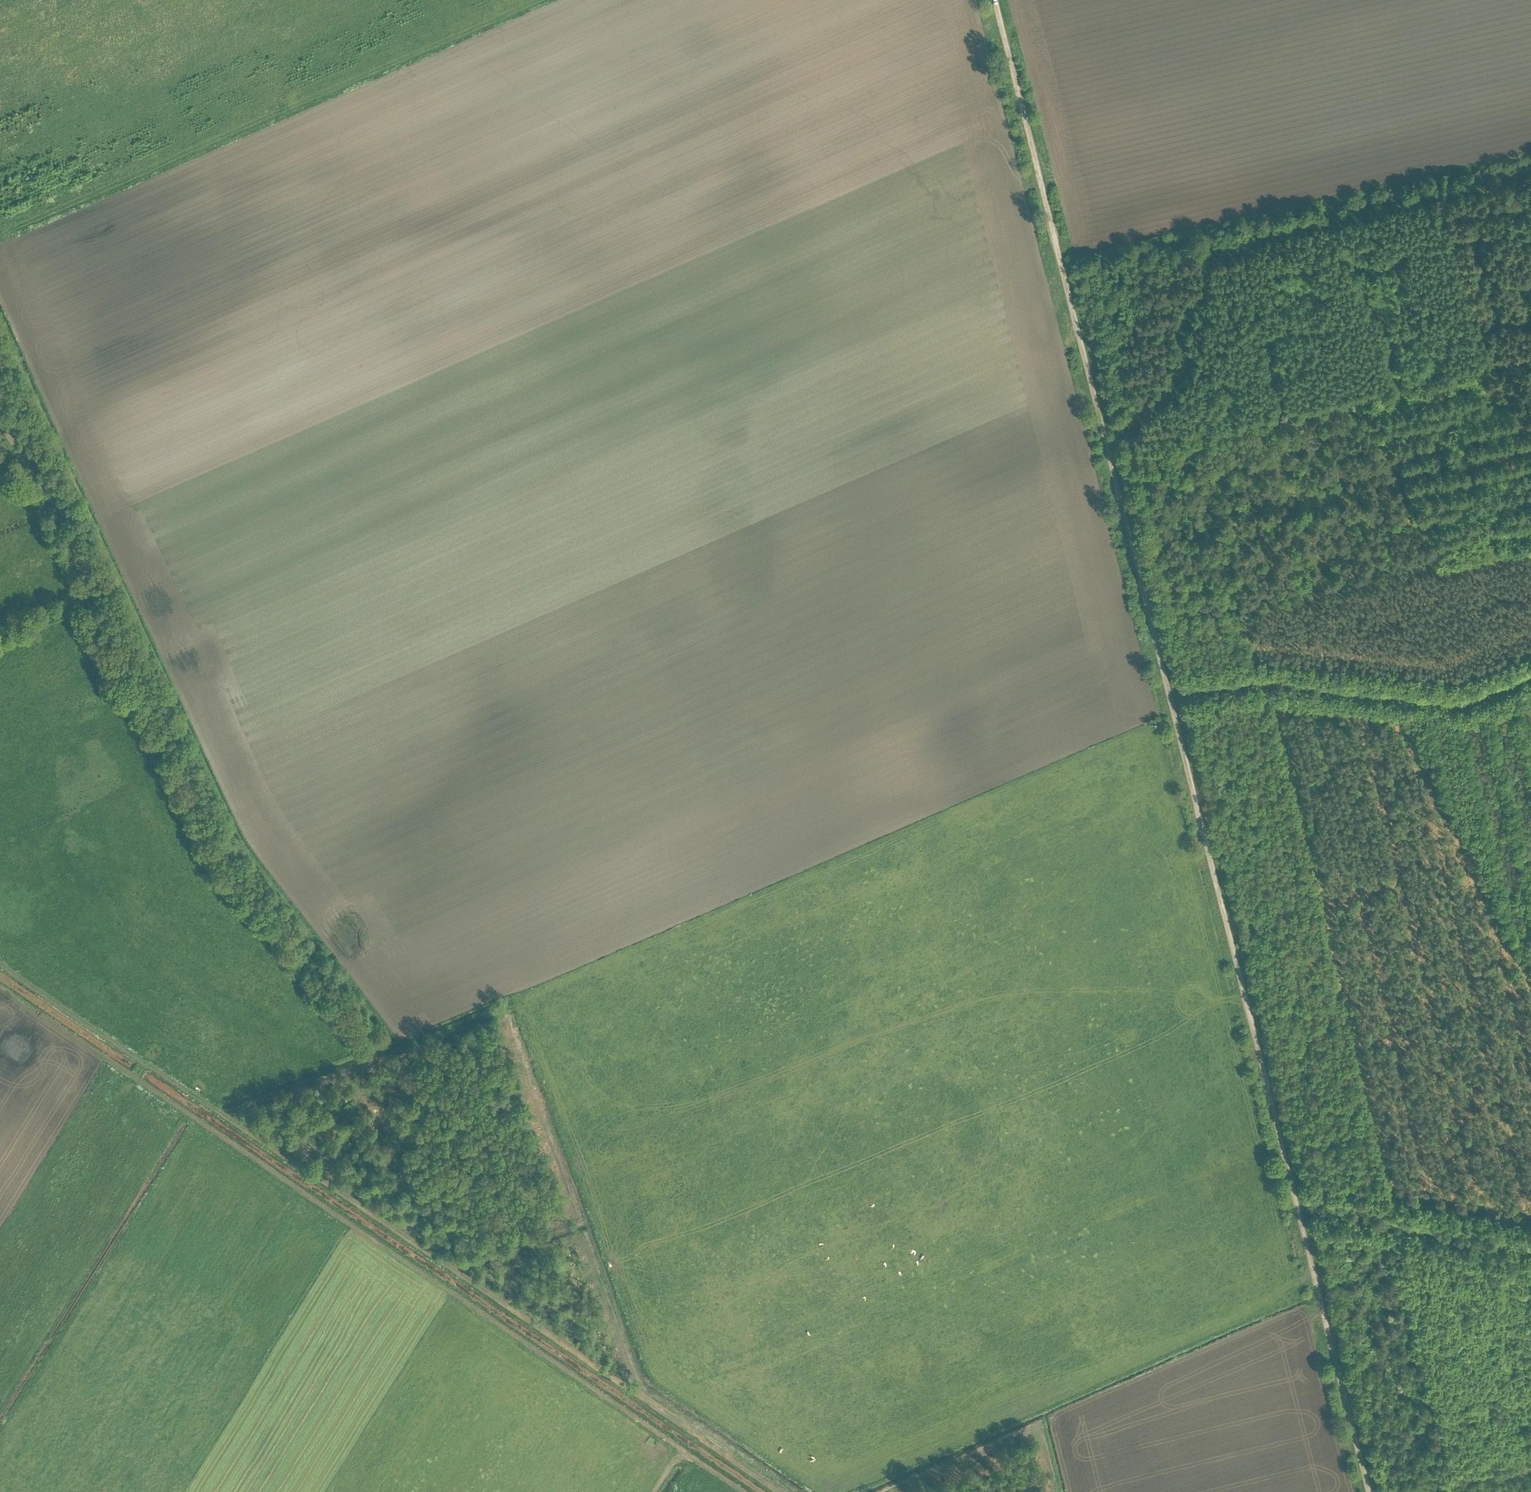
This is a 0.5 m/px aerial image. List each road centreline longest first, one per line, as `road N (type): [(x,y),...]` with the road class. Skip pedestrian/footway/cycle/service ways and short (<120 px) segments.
road 1 (unclassified): [(1368,1491),(1104,434)]
road 2 (track): [(1104,434),(1163,434),(1530,350)]
road 3 (track): [(1530,1252),(1298,1213)]

